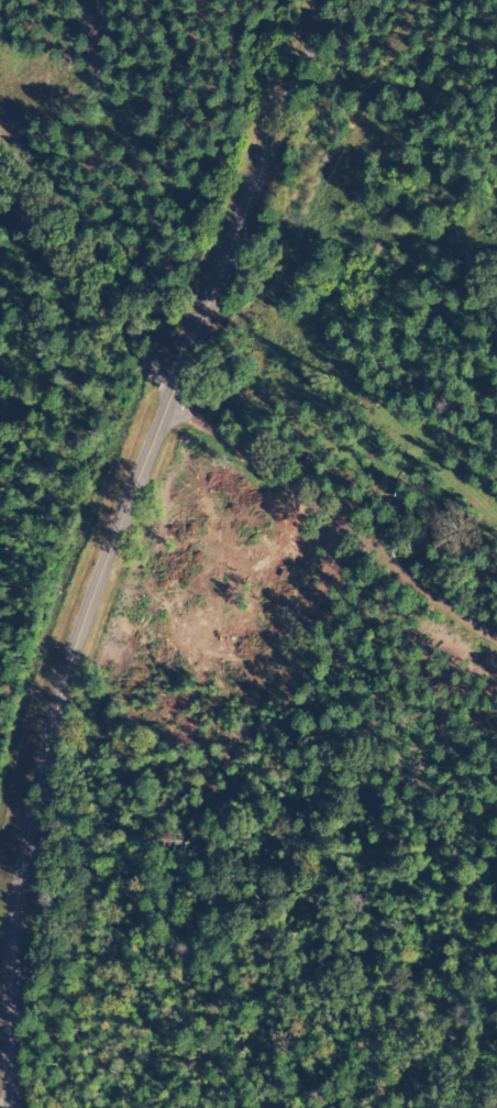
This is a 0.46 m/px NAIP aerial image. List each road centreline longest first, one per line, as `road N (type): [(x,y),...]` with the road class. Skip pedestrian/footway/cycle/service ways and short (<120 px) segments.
road 1 (secondary): [(12,1107),(14,953),(30,832),(58,711),(163,406),(331,0)]
road 2 (residential): [(496,682),(205,440)]
road 3 (residential): [(163,406),(0,223)]

